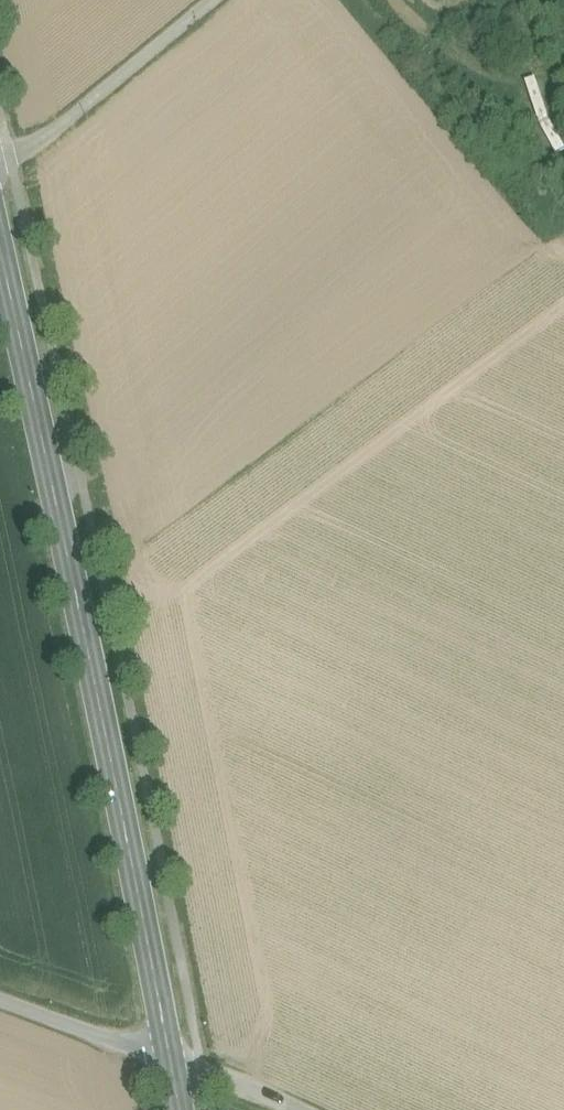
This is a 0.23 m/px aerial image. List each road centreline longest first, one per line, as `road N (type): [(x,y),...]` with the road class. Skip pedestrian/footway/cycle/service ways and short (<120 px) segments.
road 1 (secondary): [(172,1058),(0,247)]
road 2 (unclassified): [(214,0),(72,118),(0,163)]
road 3 (unclassified): [(0,997),(172,1058)]
road 4 (unclassified): [(288,1109),(172,1058)]

